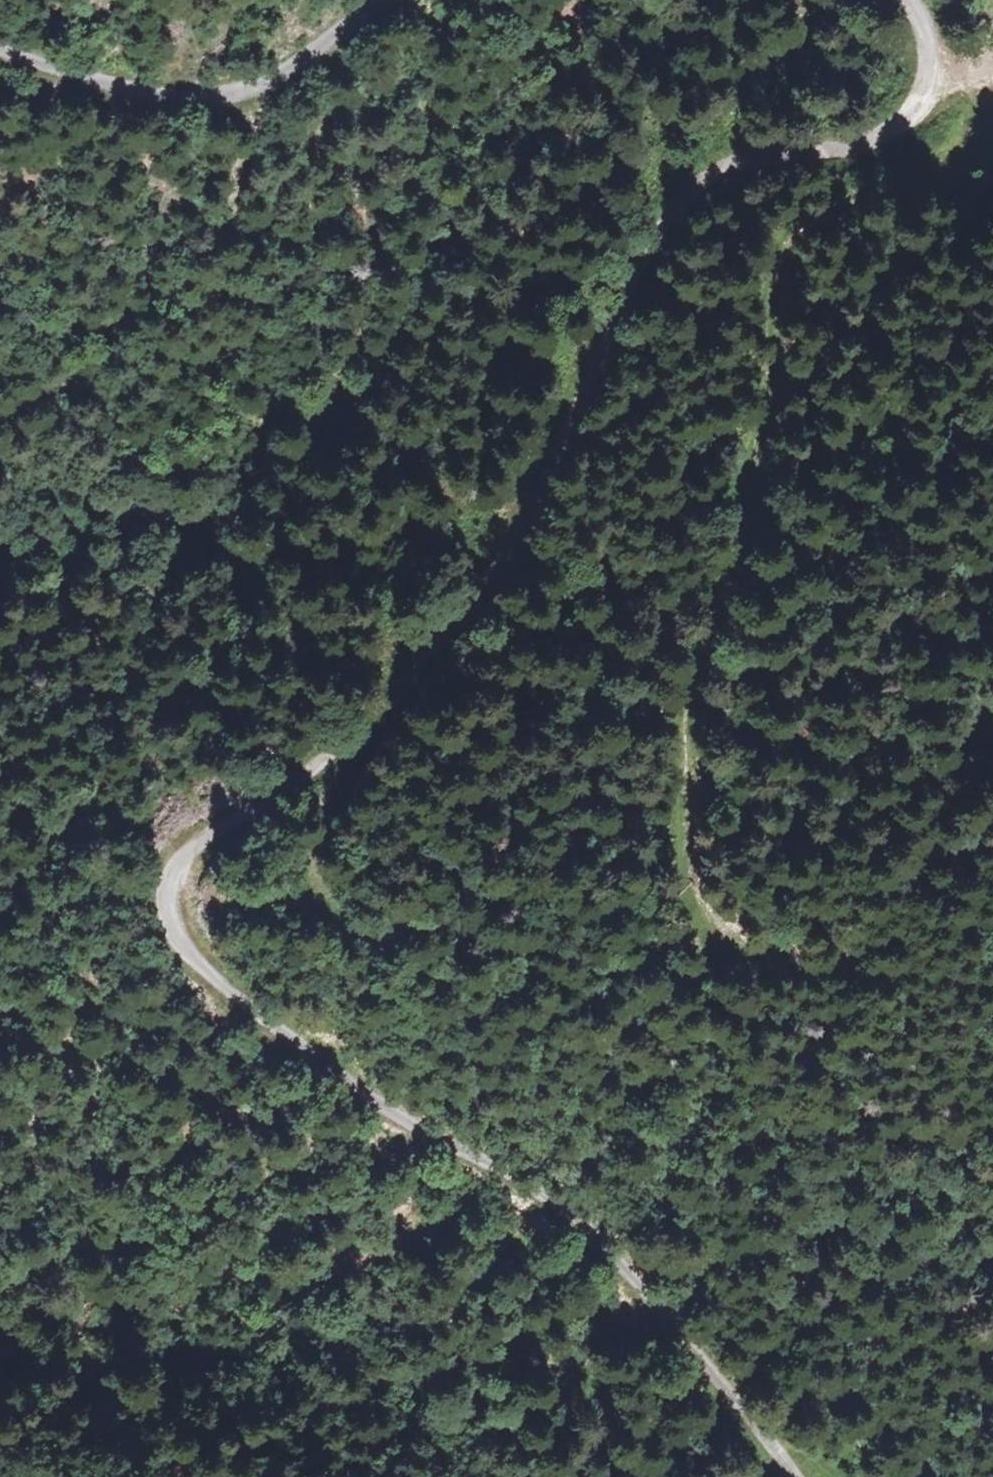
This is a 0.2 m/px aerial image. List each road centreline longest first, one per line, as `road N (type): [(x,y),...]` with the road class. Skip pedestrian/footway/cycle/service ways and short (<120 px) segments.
road 1 (unclassified): [(913,0),(925,28),(929,77),(897,125),(862,145),(735,176),(686,211),(607,349),(543,497),(469,612),(371,721),(305,777),(182,858),(170,879),(170,926),(206,978),(448,1146),(589,1226),(796,1476)]
road 2 (unclassified): [(0,51),(41,71),(143,97),(209,101),(254,92),(382,0)]

